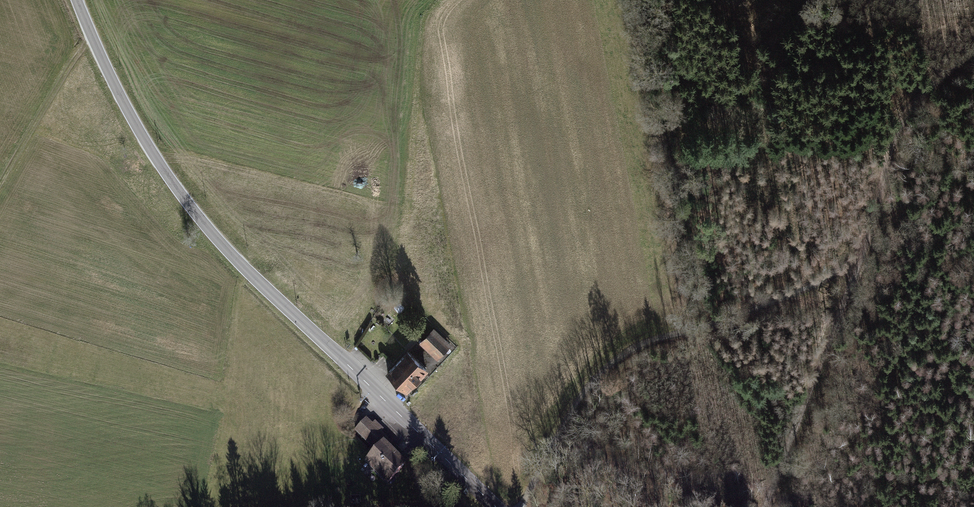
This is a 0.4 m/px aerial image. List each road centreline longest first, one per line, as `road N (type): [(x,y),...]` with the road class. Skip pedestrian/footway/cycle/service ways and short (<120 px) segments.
road 1 (secondary): [(78,0),(109,76),(191,209),(496,506)]
road 2 (track): [(765,506),(892,139),(929,87),(973,48)]
road 3 (track): [(860,251),(791,293),(651,338),(602,368),(576,395),(519,506)]
road 4 (track): [(92,36),(0,186)]

